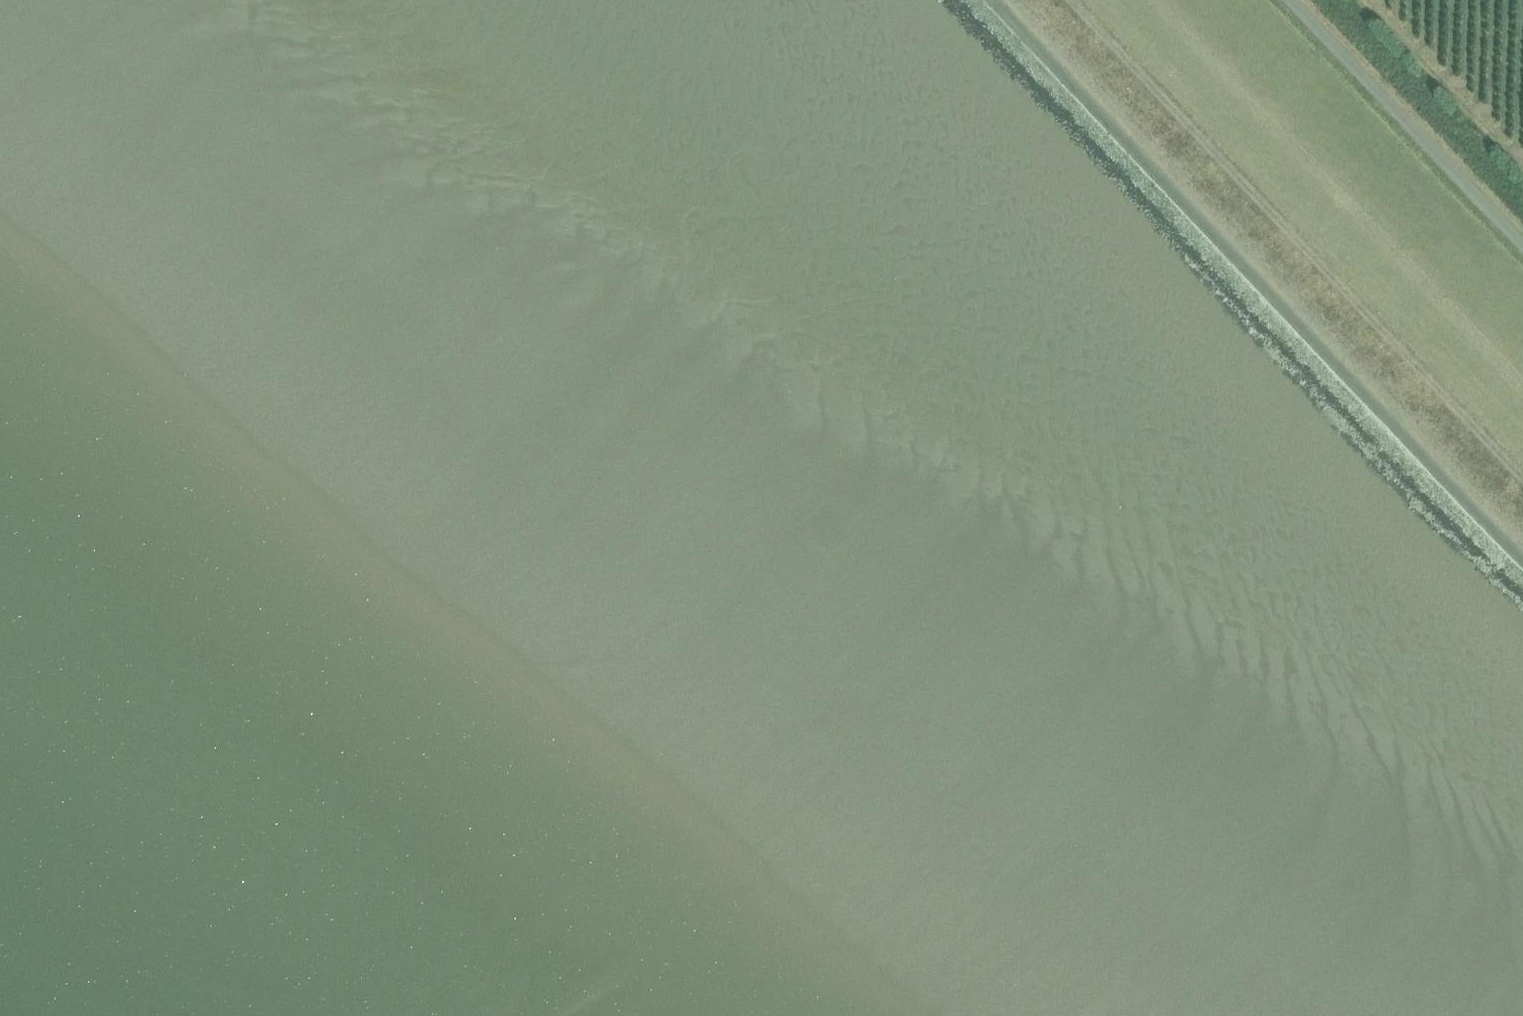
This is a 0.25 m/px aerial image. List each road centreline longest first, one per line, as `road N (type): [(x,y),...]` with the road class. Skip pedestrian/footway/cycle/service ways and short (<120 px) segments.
road 1 (unclassified): [(1285,0),(1522,248)]

